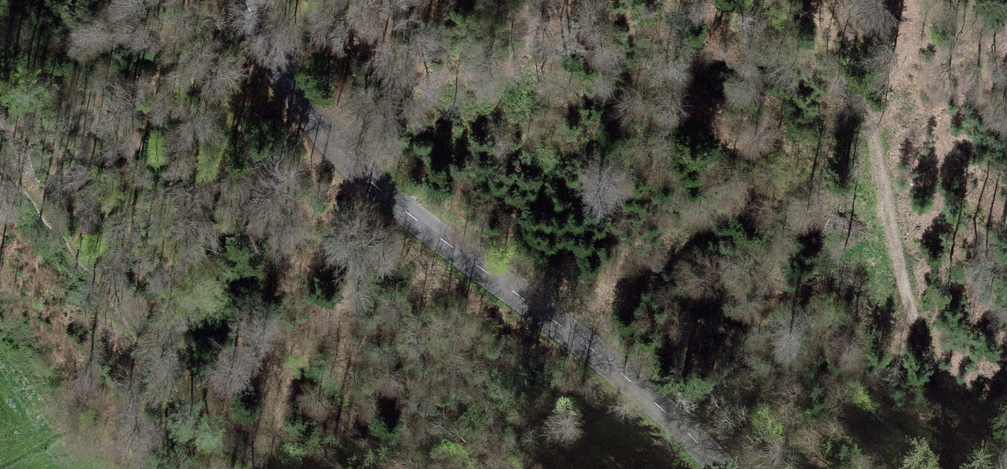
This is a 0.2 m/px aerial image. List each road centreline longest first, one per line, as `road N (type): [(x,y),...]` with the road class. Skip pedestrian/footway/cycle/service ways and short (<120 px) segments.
road 1 (tertiary): [(725,468),(566,325),(383,194),(296,93),(246,0)]
road 2 (track): [(939,468),(939,424),(865,115),(825,0)]
road 3 (track): [(0,140),(163,377),(224,450),(264,468)]

